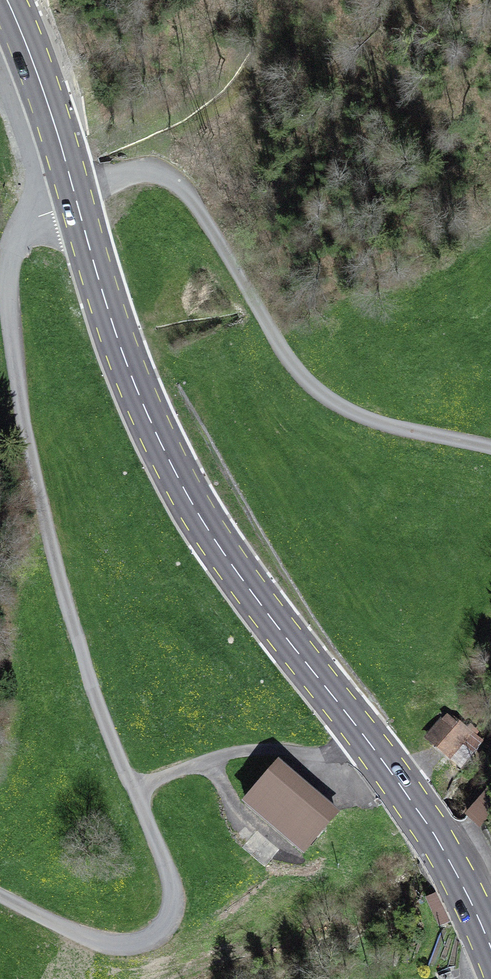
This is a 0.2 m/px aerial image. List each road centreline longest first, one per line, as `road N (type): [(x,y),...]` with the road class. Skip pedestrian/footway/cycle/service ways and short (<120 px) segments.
road 1 (unclassified): [(0,898),(97,944),(146,945),(175,910),(170,867),(75,639),(30,467),(9,305),(16,238),(28,221),(76,194)]
road 2 (primary): [(490,943),(418,809),(195,508),(132,378),(76,194)]
road 3 (unclassified): [(76,194),(99,181),(156,173),(195,202),(274,335),(322,396),(378,427),(490,452)]
road 4 (primary): [(76,194),(7,0)]

